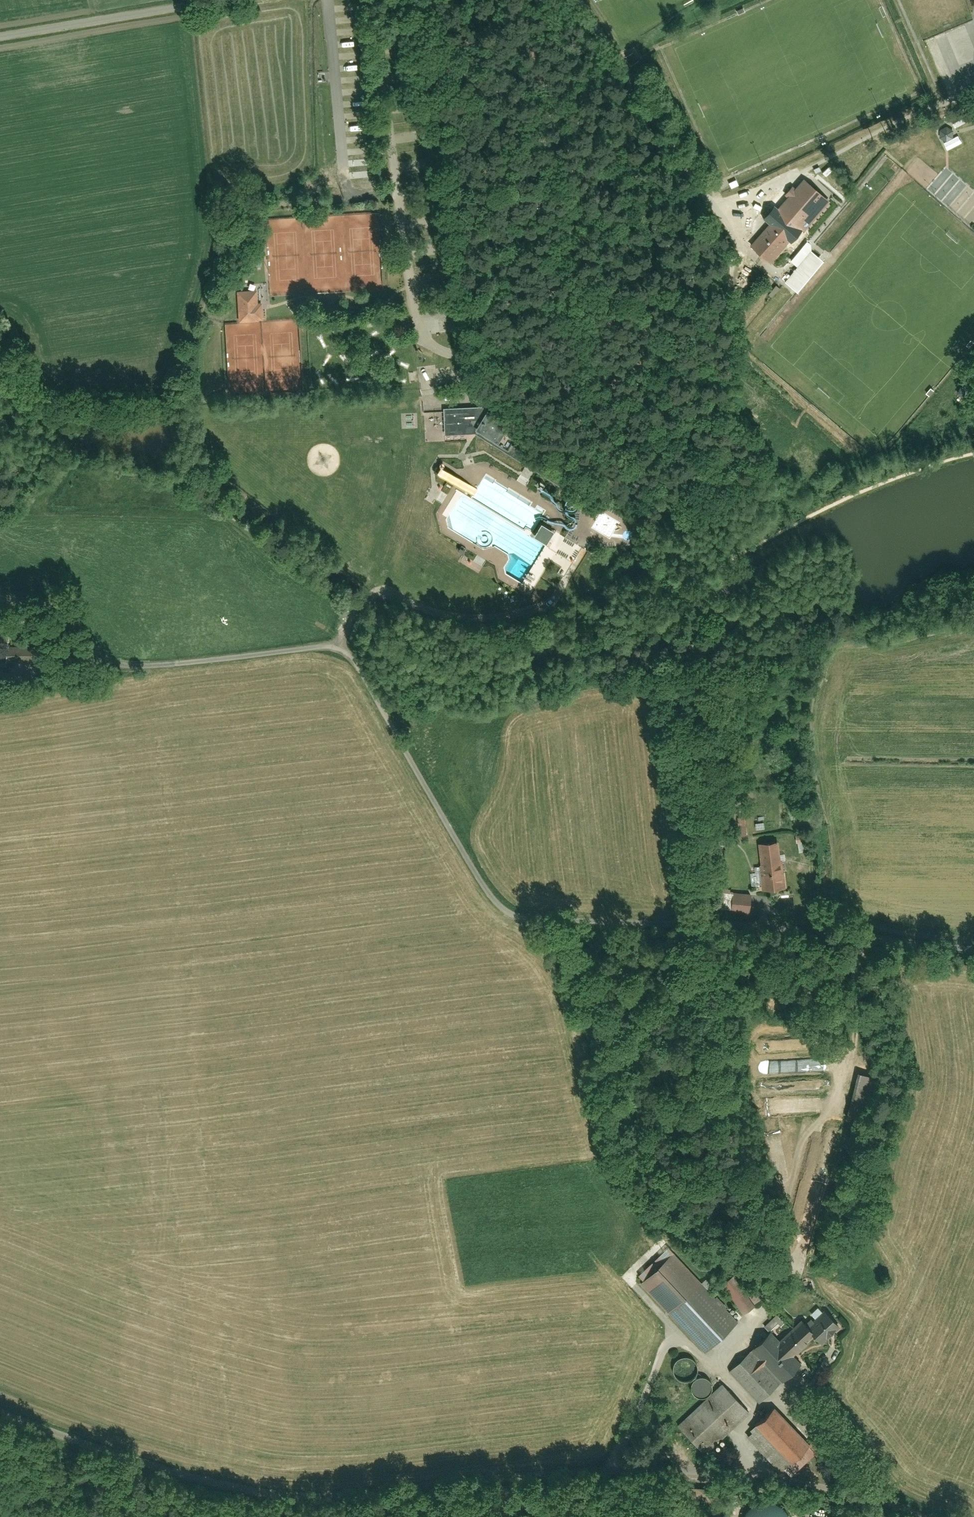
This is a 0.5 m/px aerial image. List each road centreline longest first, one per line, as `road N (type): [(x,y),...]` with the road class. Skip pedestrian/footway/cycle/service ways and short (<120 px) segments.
road 1 (residential): [(973,953),(538,920),(497,904),(339,648),(150,670),(72,654)]
road 2 (residential): [(924,1516),(801,1483),(669,1469),(265,1493),(169,1471),(0,1410)]
road 3 (residential): [(0,36),(235,0)]

